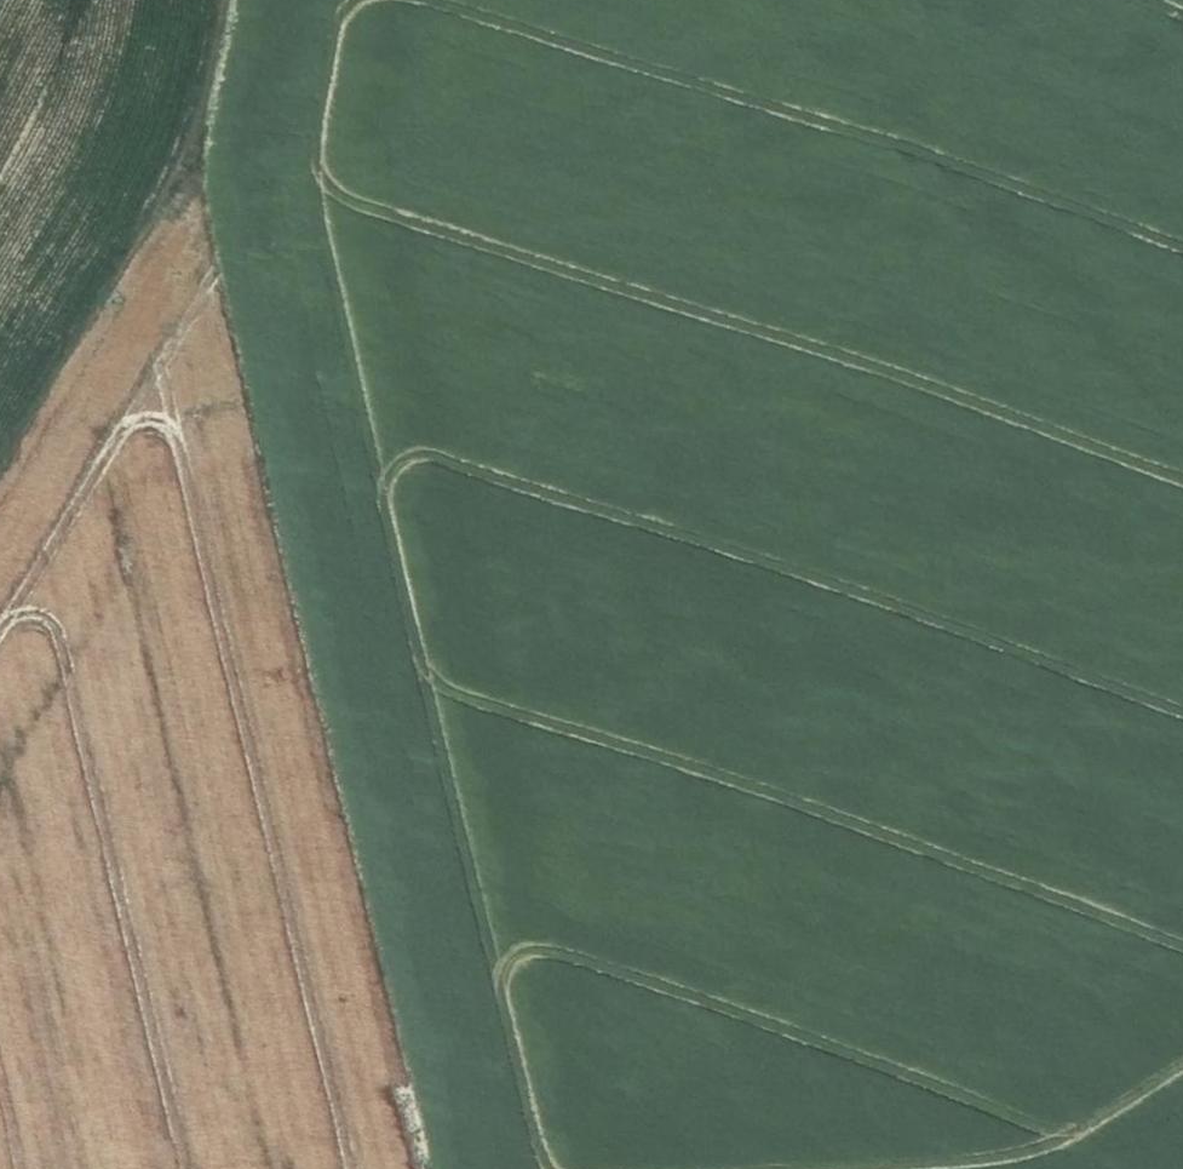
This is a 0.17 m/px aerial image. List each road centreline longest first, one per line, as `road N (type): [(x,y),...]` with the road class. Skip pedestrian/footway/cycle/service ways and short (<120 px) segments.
road 1 (track): [(218,0),(180,136),(116,266),(0,450)]

